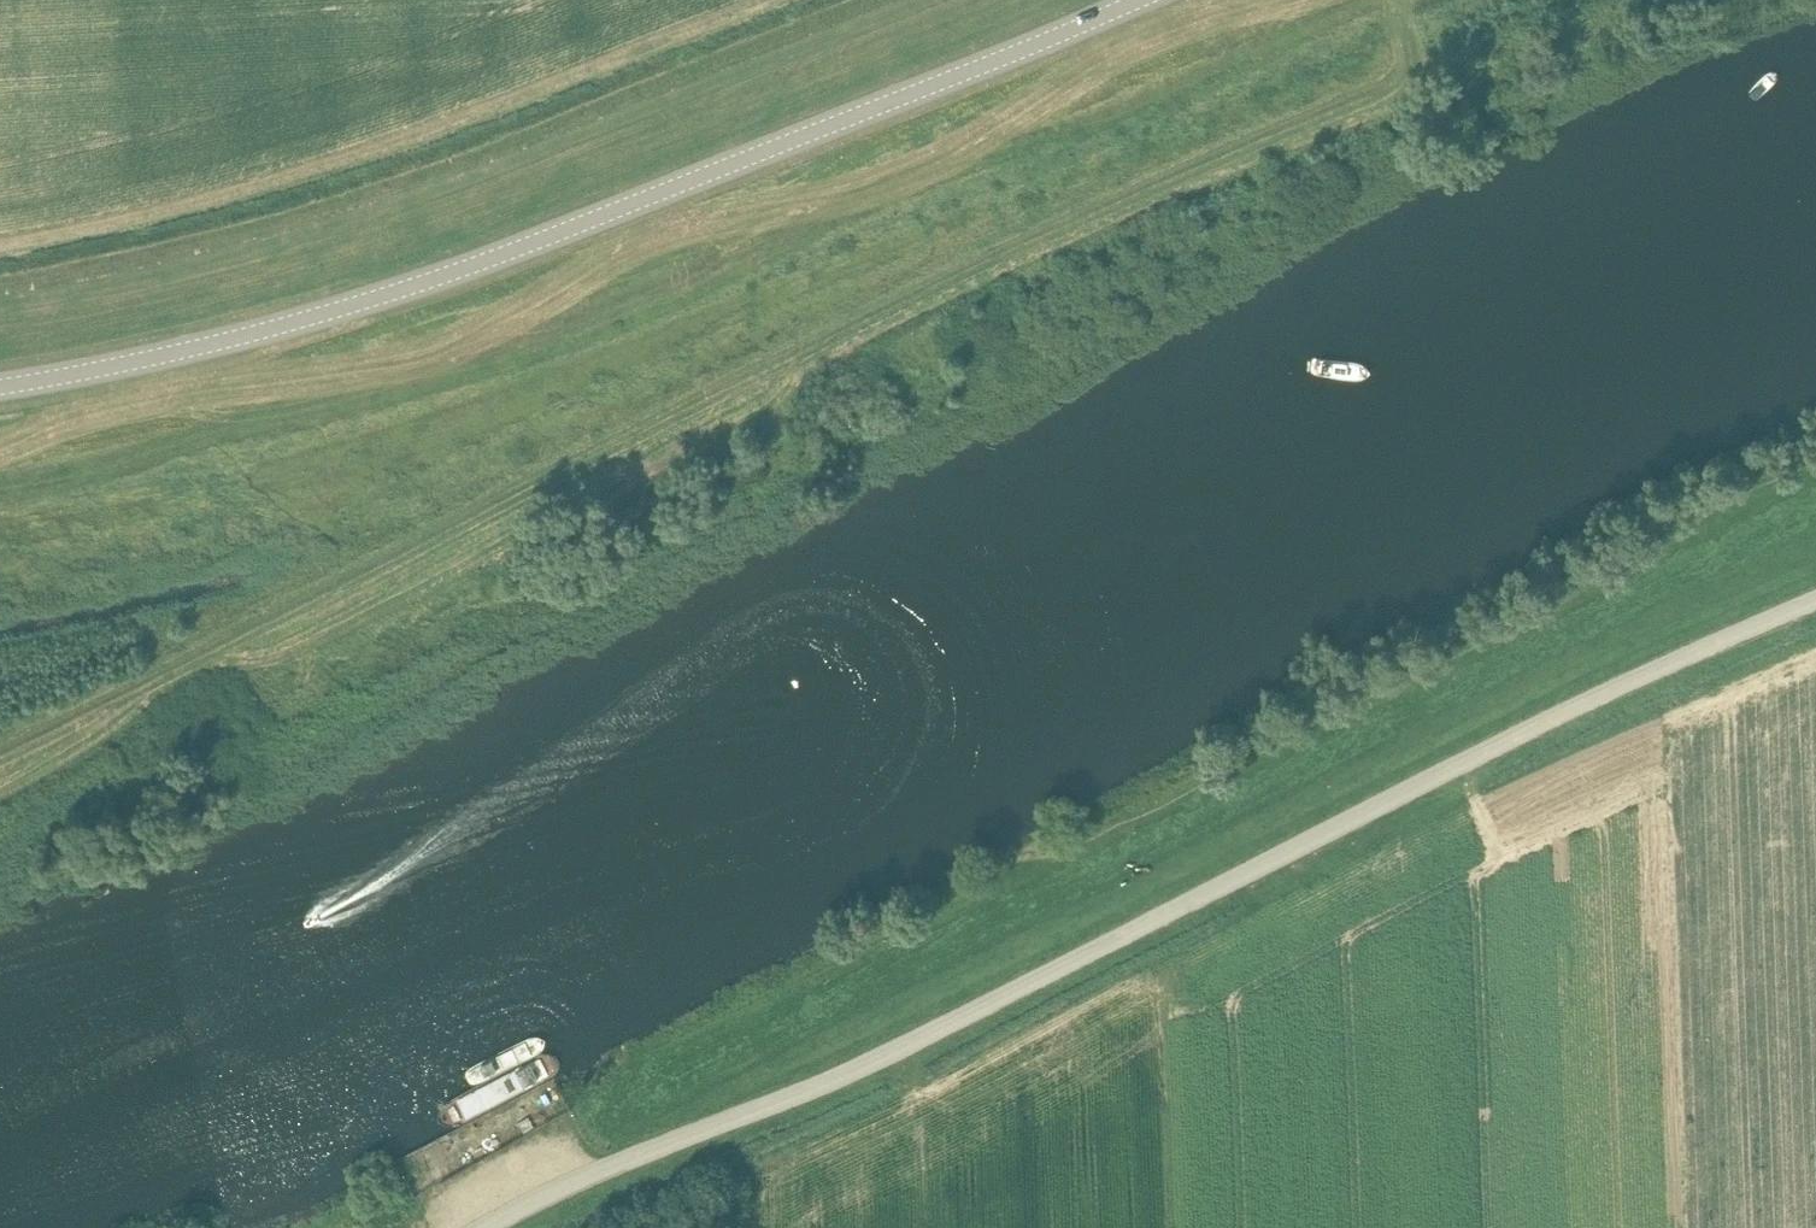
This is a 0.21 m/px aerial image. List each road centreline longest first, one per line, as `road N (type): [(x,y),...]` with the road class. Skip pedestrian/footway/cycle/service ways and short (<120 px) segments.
road 1 (unclassified): [(1815,603),(1512,739),(864,1068),(633,1159),(491,1227)]
road 2 (unclassified): [(0,388),(214,344),(436,278),(639,204),(1128,0)]

